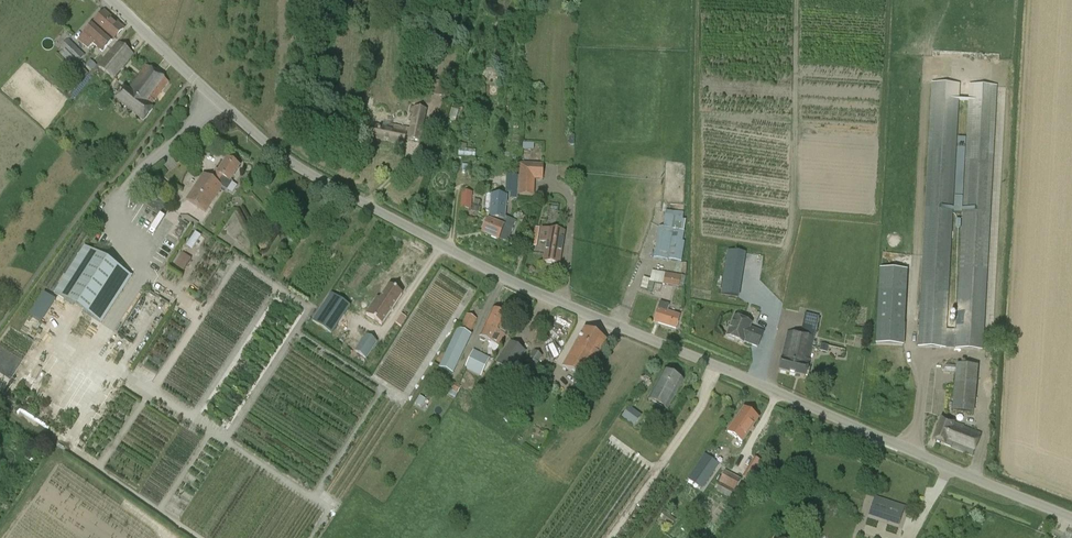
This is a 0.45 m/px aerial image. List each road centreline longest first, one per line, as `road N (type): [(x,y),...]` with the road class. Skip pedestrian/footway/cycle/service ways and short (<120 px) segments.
road 1 (unclassified): [(1071,520),(423,238),(266,148),(113,0)]

